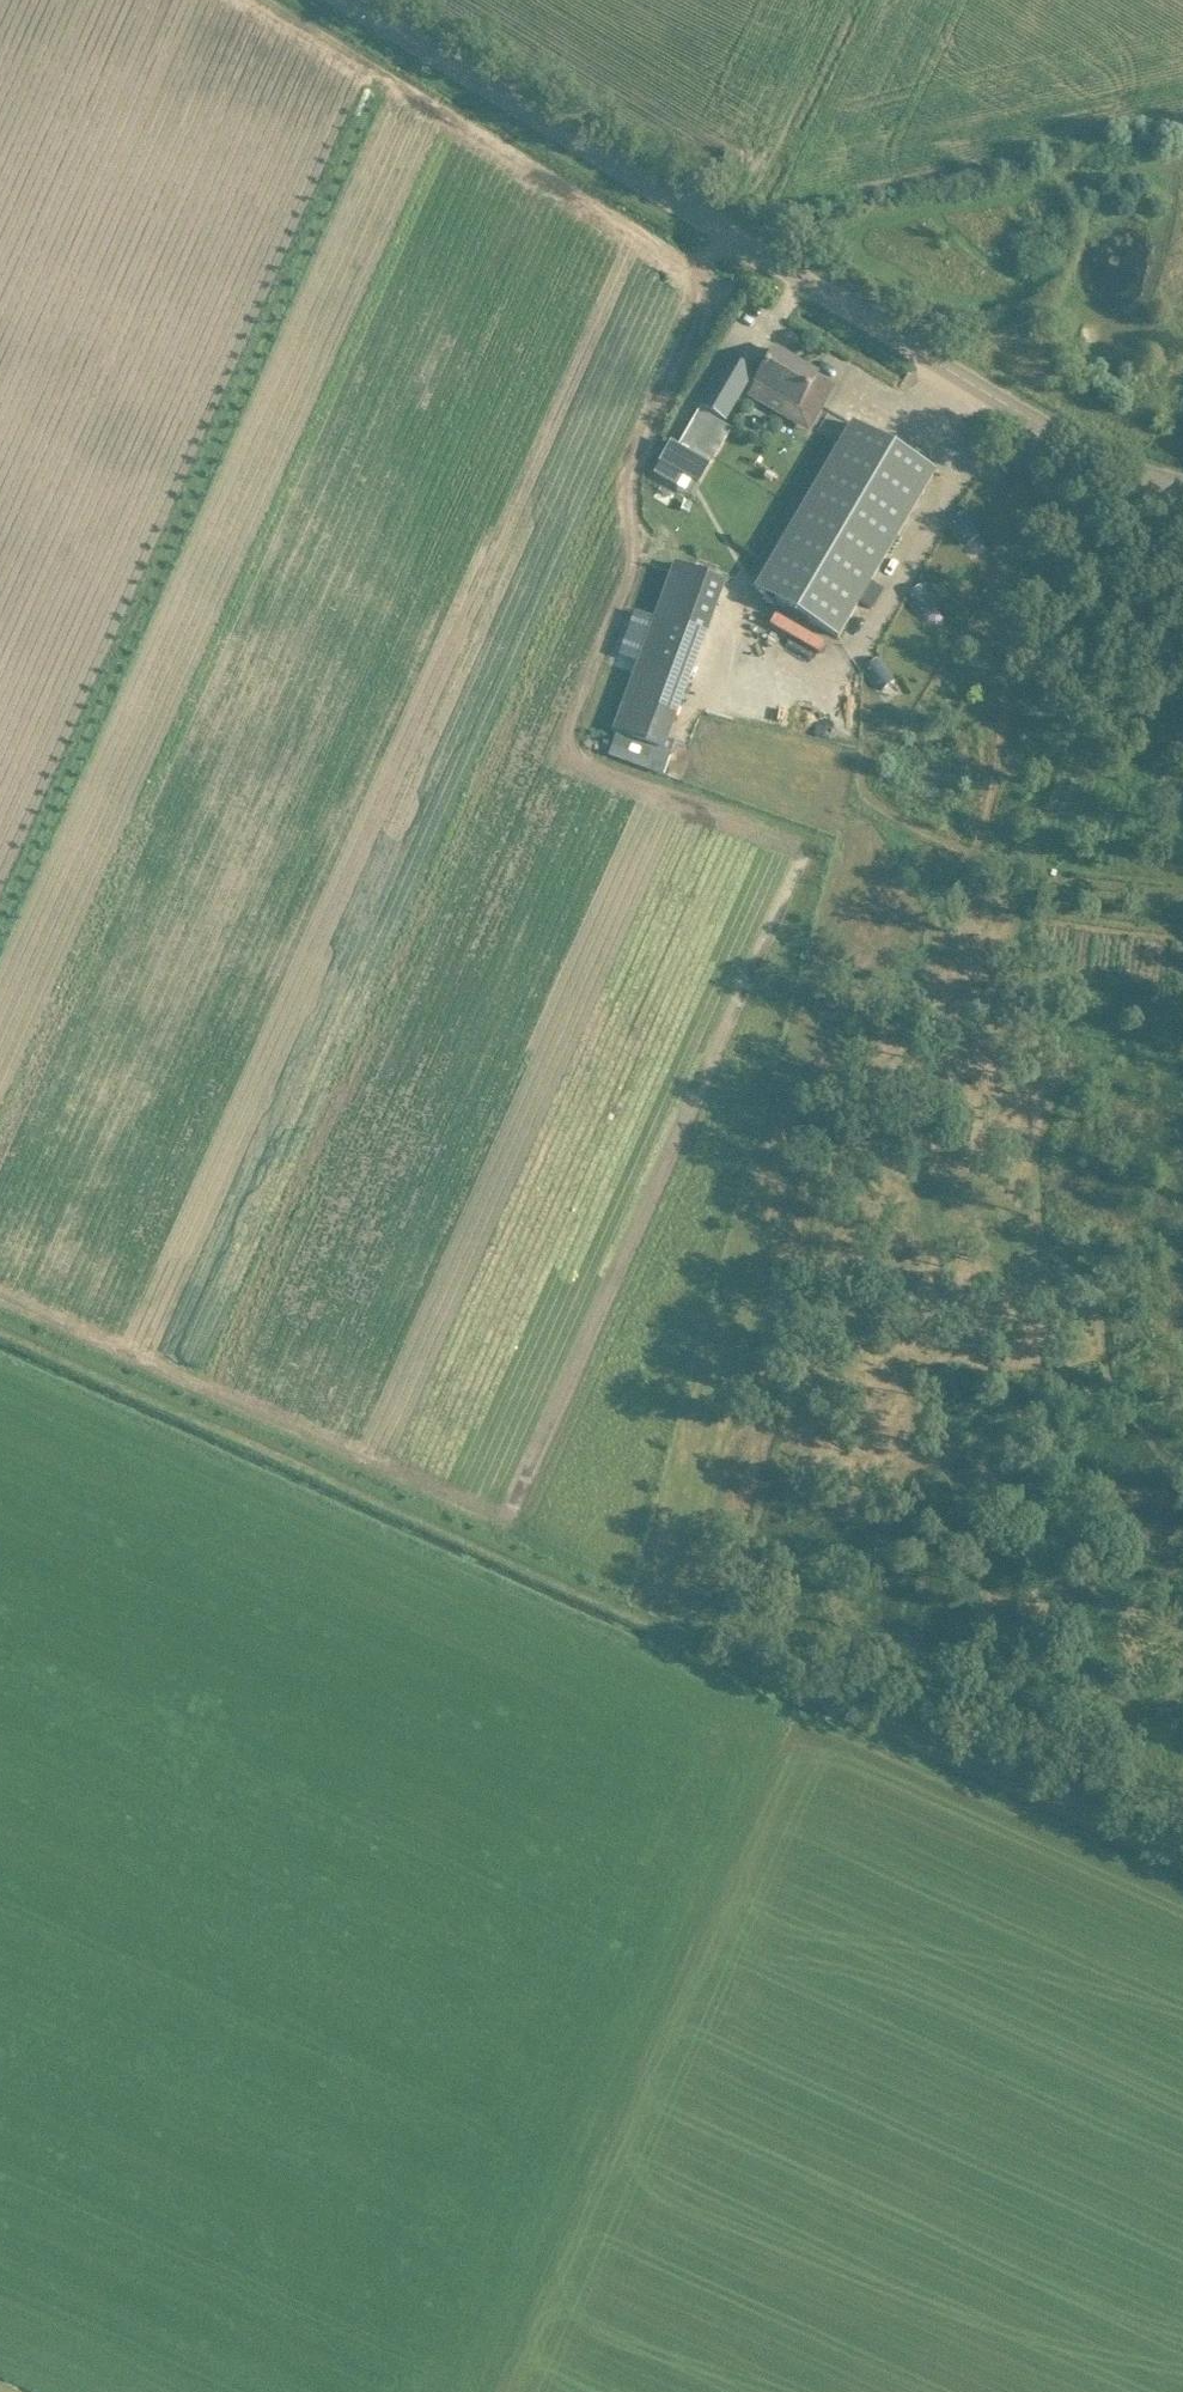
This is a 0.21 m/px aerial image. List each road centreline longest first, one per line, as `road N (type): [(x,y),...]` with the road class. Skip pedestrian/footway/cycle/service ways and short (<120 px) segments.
road 1 (unclassified): [(344,0),(1055,435),(1182,491)]

